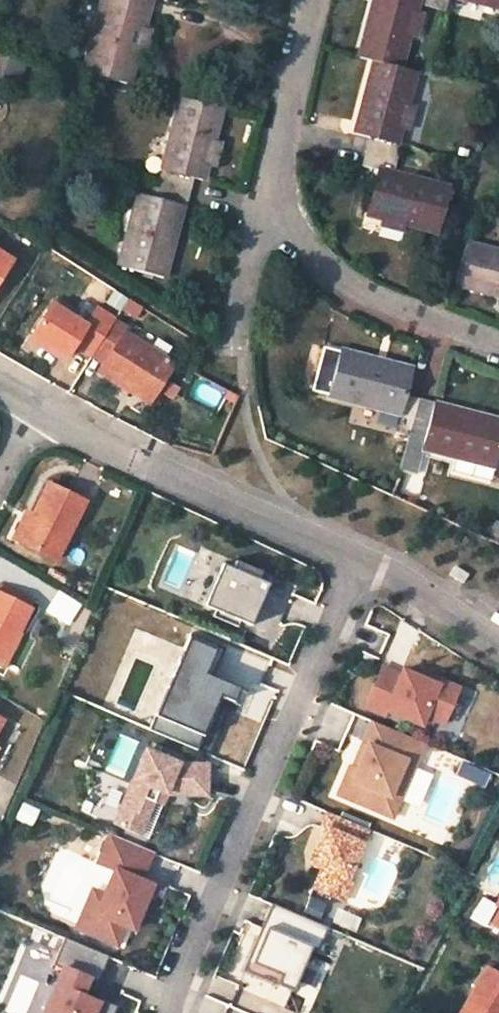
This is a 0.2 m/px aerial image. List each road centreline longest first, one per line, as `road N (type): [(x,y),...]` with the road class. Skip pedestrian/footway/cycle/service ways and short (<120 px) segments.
road 1 (residential): [(365,550),(171,1012)]
road 2 (residential): [(34,422),(365,550)]
road 3 (residential): [(270,180),(298,244),(332,279),(498,346)]
road 4 (residential): [(270,180),(312,0)]
road 5 (residential): [(365,550),(498,643)]
road 6 (residential): [(233,329),(252,221),(270,180)]

